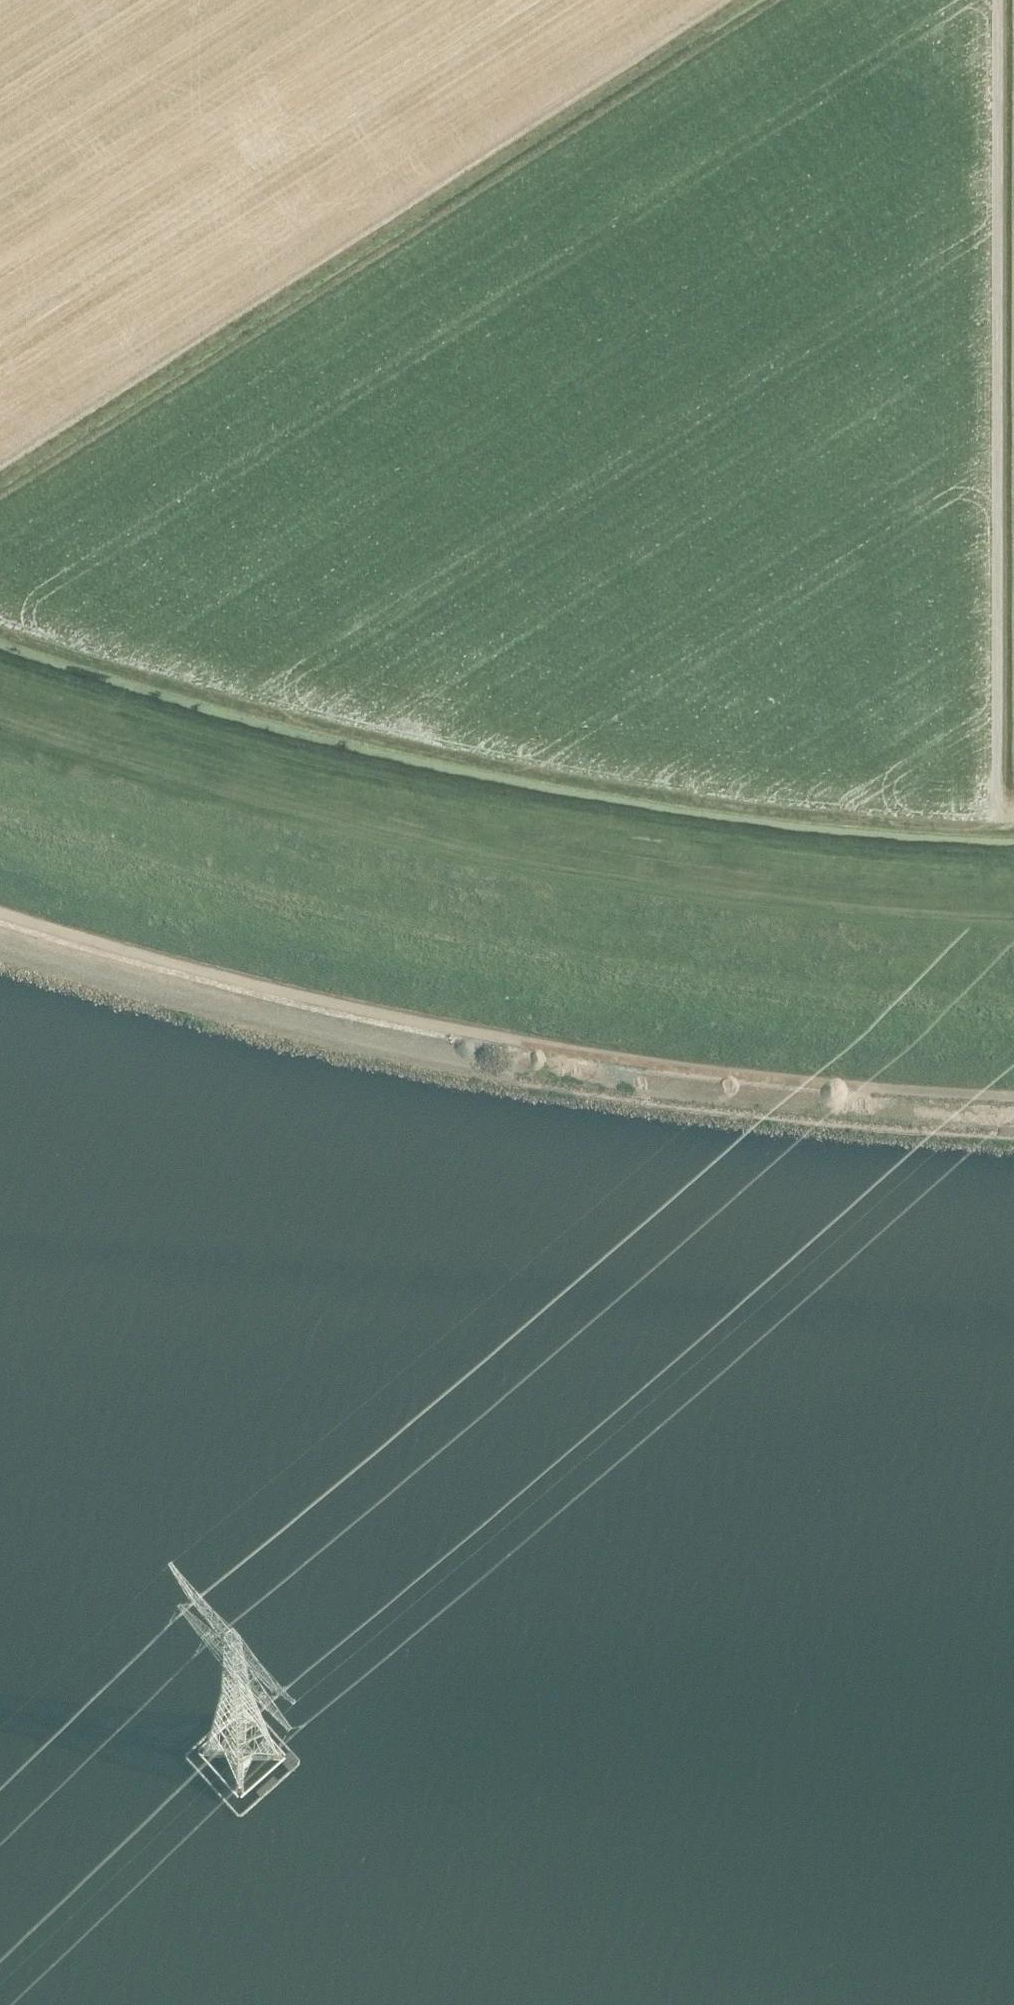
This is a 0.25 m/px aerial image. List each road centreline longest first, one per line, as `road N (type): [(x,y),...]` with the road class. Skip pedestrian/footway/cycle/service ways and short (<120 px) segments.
road 1 (unclassified): [(0,908),(291,989),(572,1046),(776,1075),(1013,1092)]

